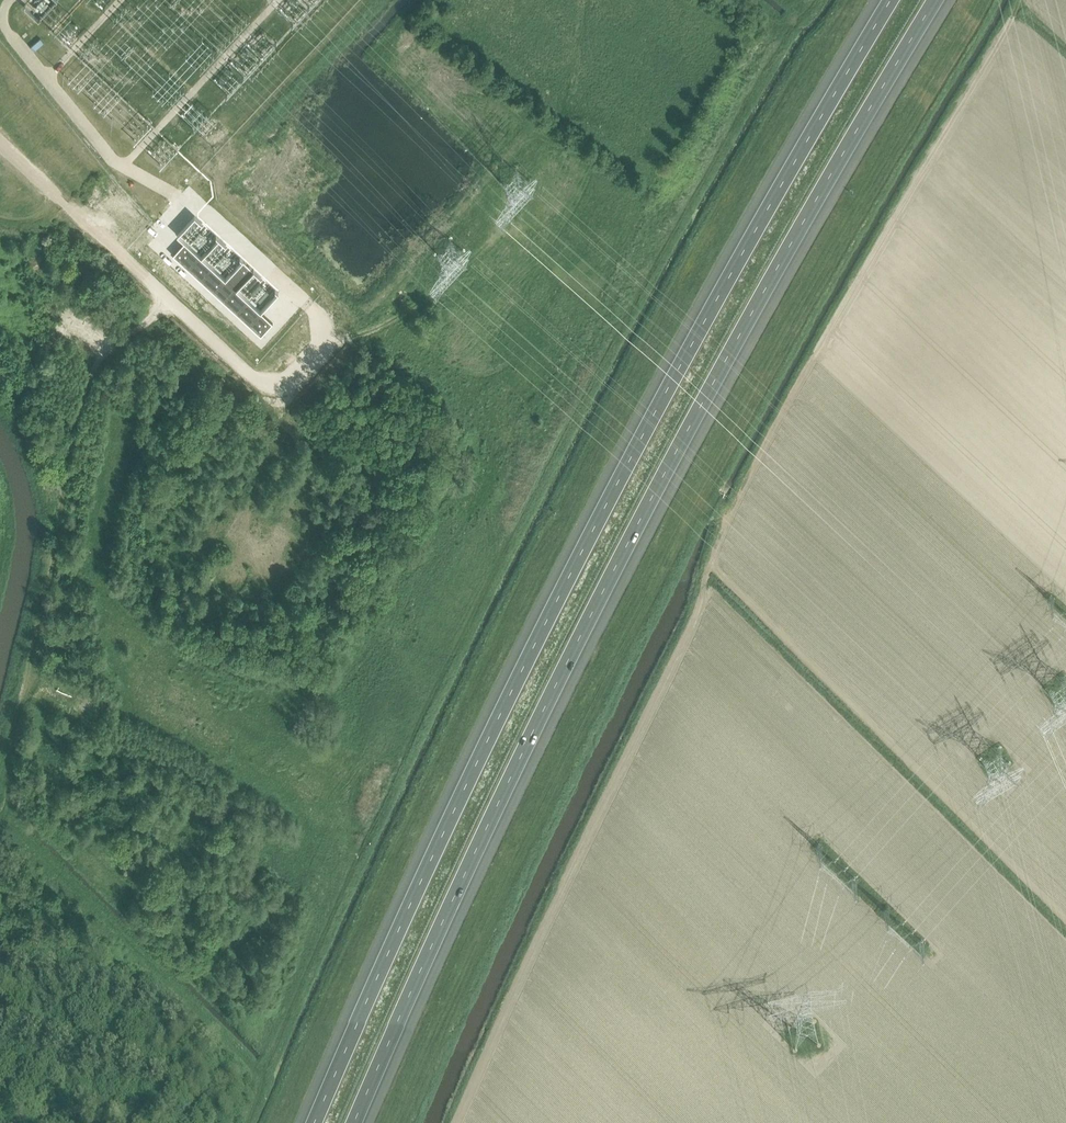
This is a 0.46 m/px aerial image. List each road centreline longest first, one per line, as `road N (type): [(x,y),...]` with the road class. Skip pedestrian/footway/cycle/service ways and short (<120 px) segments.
road 1 (motorway): [(359,1122),(587,633),(940,0)]
road 2 (motorway): [(891,0),(776,188),(565,582),(311,1122)]
road 3 (unclassified): [(310,305),(323,328),(313,369),(271,387),(250,377),(0,143)]
road 4 (track): [(167,295),(90,376),(69,442),(55,544),(18,701)]

